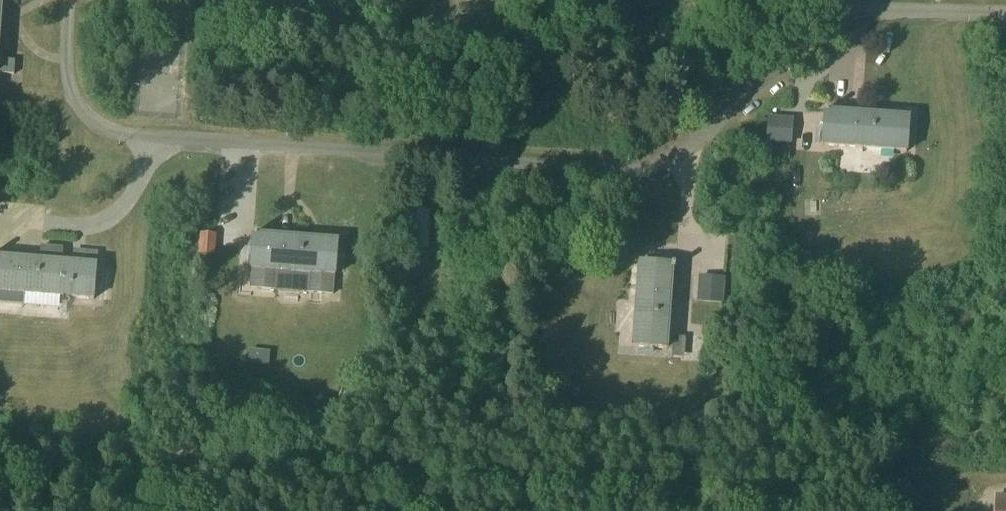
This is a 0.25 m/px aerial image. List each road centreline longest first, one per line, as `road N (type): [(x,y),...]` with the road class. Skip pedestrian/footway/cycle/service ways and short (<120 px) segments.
road 1 (residential): [(854,13),(697,143),(661,163),(616,171),(116,134),(74,100),(66,68),(70,0)]
road 2 (residential): [(1005,15),(854,13)]

